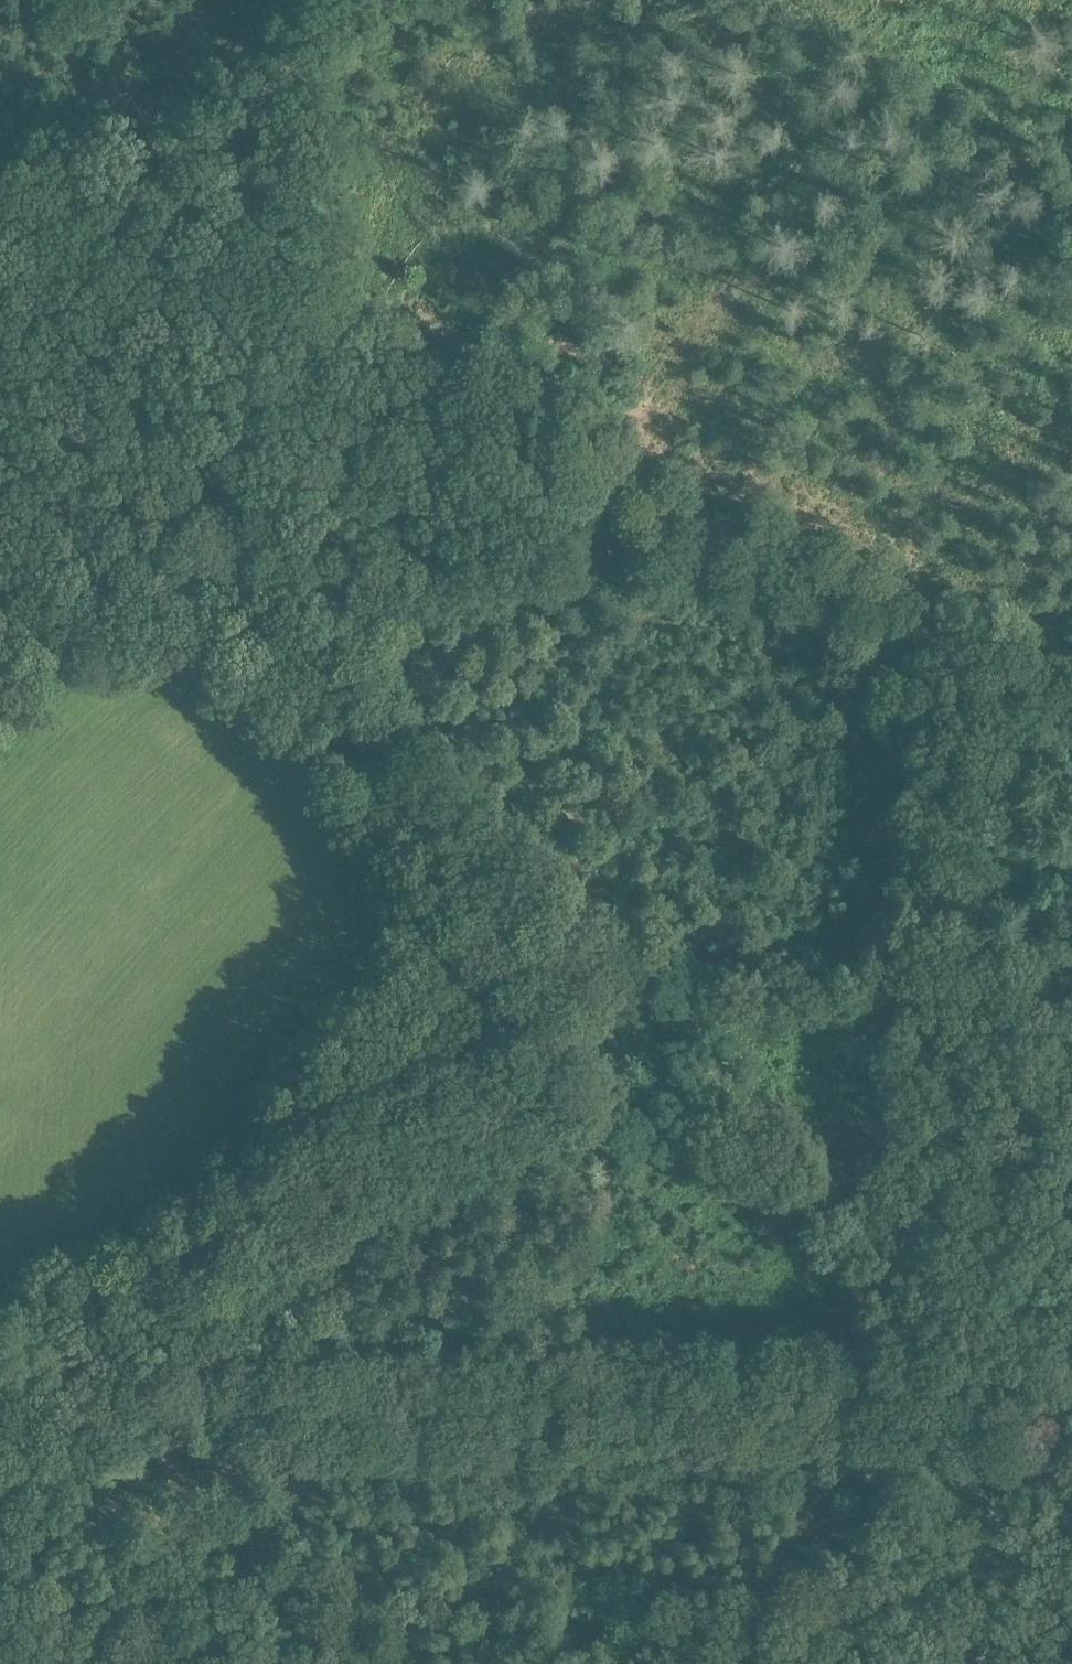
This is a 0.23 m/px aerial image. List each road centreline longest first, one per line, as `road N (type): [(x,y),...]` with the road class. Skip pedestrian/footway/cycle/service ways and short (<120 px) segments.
road 1 (track): [(285,1663),(507,1626),(578,1624),(640,1626),(823,1663)]
road 2 (track): [(311,0),(281,79),(246,121),(187,175),(112,217)]
road 3 (track): [(90,270),(0,457)]

